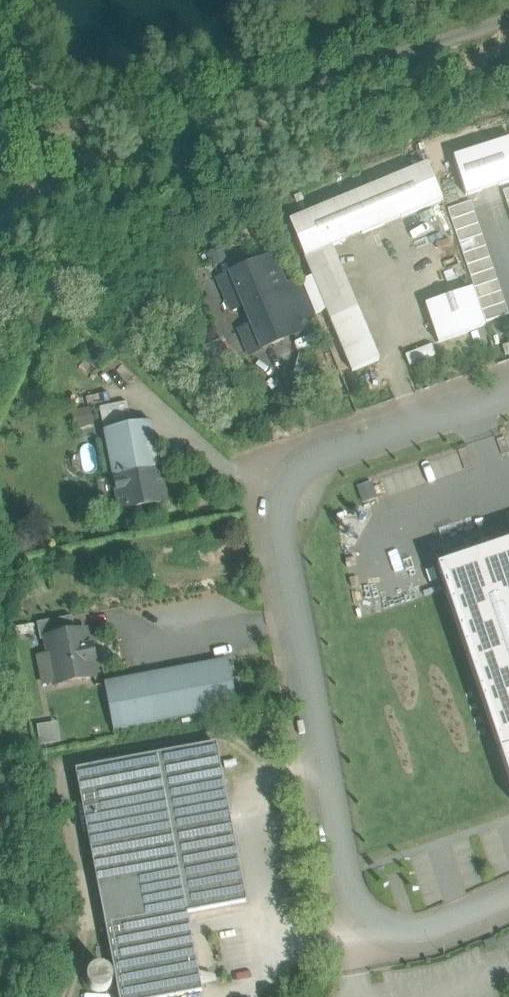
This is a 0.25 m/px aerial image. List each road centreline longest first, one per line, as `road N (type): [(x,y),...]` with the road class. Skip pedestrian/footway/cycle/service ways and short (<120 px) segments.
road 1 (unclassified): [(508,394),(311,463),(286,489),(279,513),(355,906),(389,928),(419,931),(508,893)]
road 2 (residential): [(508,20),(102,154),(0,219)]

